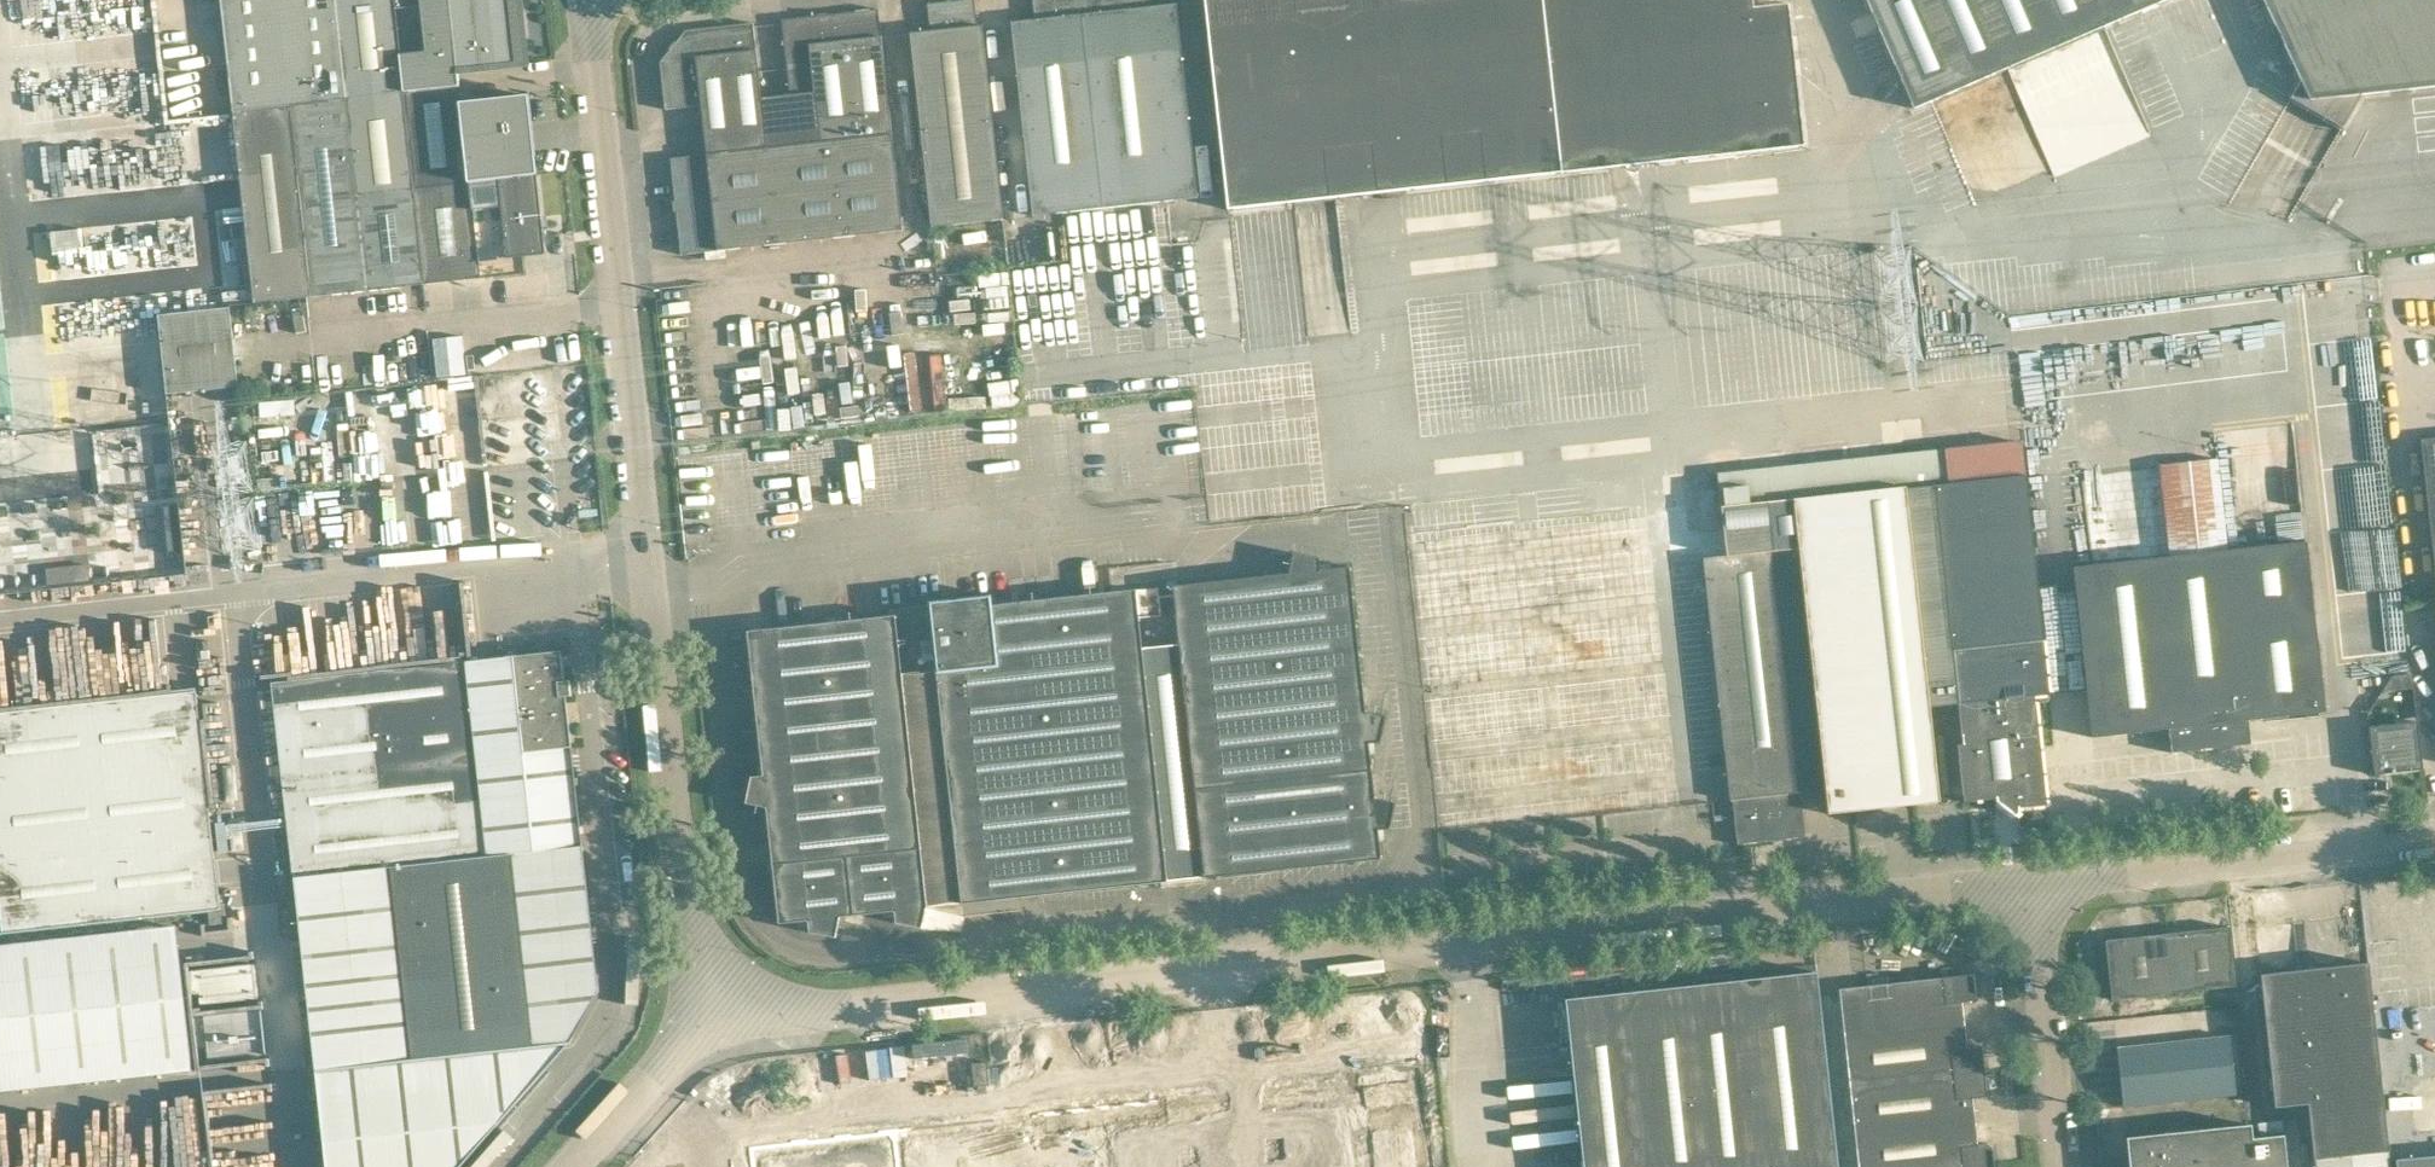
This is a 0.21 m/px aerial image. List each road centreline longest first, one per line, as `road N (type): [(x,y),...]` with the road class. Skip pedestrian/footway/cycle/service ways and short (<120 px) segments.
road 1 (unclassified): [(719,984),(763,1006),(1242,967),(2031,869)]
road 2 (unclassified): [(719,984),(685,920),(590,0)]
road 3 (unclassified): [(2031,869),(2434,829)]
road 4 (unclassified): [(2068,1166),(2031,869)]
road 5 (unclassified): [(565,1166),(695,1033),(719,984)]

